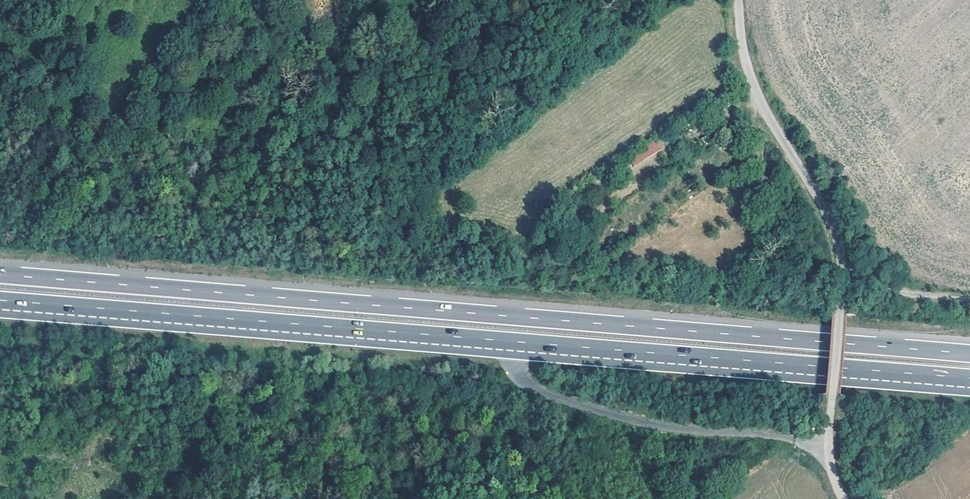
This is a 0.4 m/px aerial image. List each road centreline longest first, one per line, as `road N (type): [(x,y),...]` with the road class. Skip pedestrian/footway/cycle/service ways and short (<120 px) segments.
road 1 (motorway): [(969,356),(0,276)]
road 2 (motorway): [(0,307),(969,384)]
road 3 (unclassified): [(740,0),(752,81),(831,226),(840,263),(828,450),(842,498)]
road 4 (track): [(840,273),(899,291),(969,299)]

